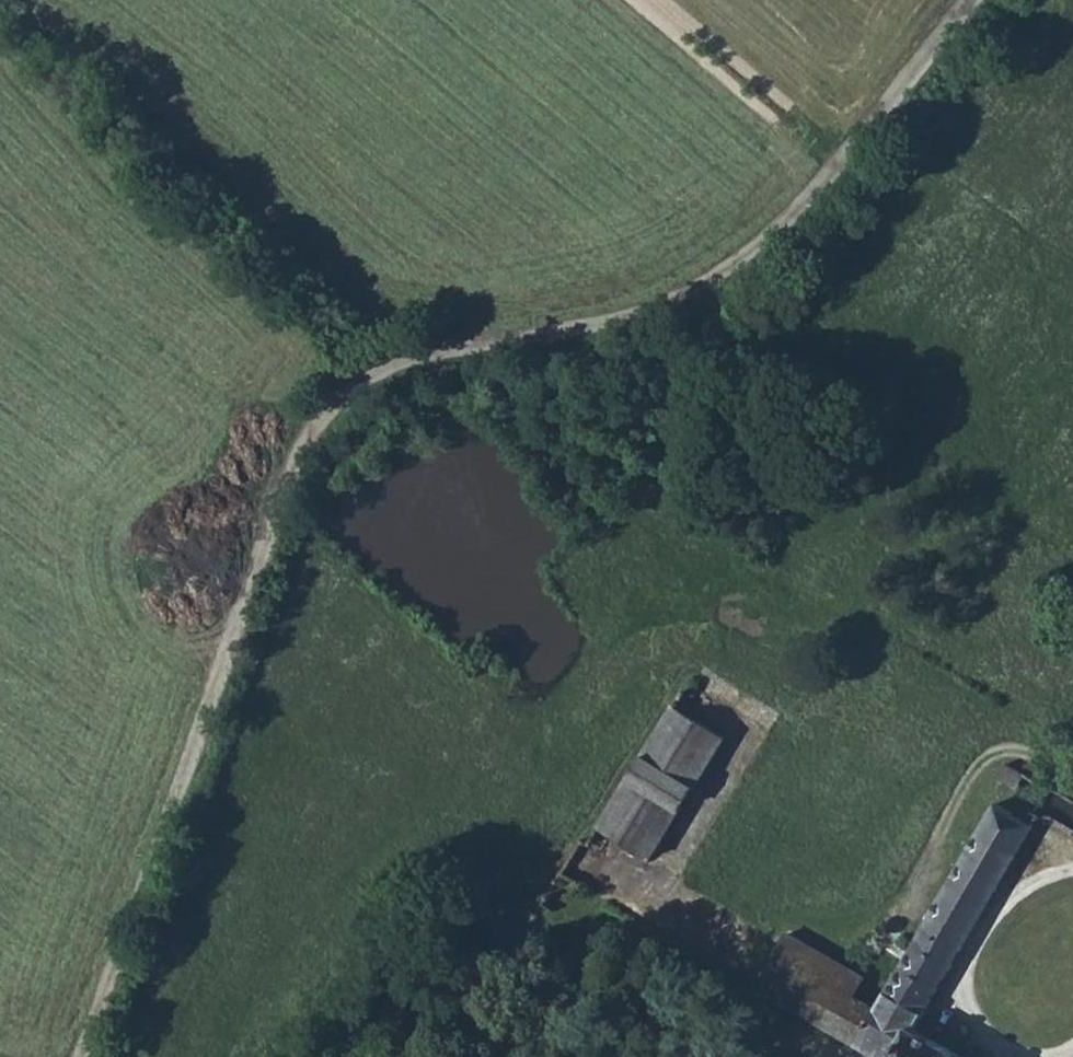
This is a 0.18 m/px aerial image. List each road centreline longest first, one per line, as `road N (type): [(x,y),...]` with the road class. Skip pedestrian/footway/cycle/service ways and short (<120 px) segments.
road 1 (track): [(972,0),(825,181),(780,229),(713,278),(649,310),(426,357),(346,386),(284,458),(85,1056)]

